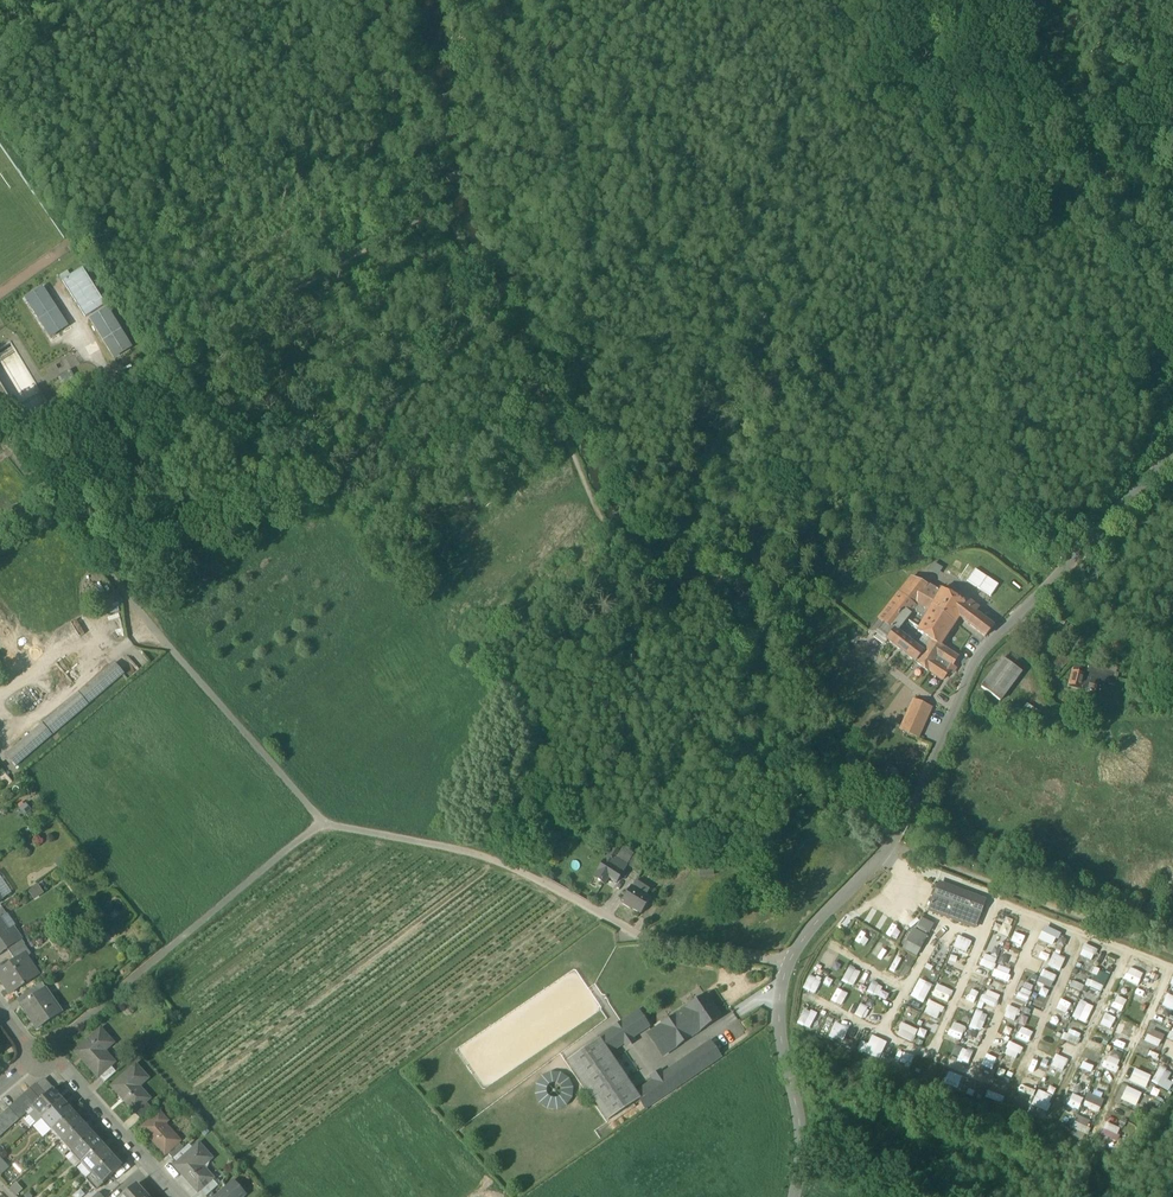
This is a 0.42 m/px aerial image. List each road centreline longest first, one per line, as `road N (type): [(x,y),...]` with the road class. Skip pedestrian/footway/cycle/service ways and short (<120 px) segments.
road 1 (tertiary): [(789,962),(890,848),(982,653),(1172,454)]
road 2 (unclassified): [(323,822),(483,854),(643,937),(789,962)]
road 3 (unclassified): [(14,449),(165,644),(323,822)]
road 4 (track): [(993,0),(1004,41),(1087,154),(1172,250)]
road 5 (unclassified): [(323,822),(112,996)]
road 6 (tertiary): [(792,1196),(803,1133),(780,1032),(789,962)]
road 7 (residential): [(43,1052),(178,1196)]
road 8 (track): [(14,449),(160,366)]

